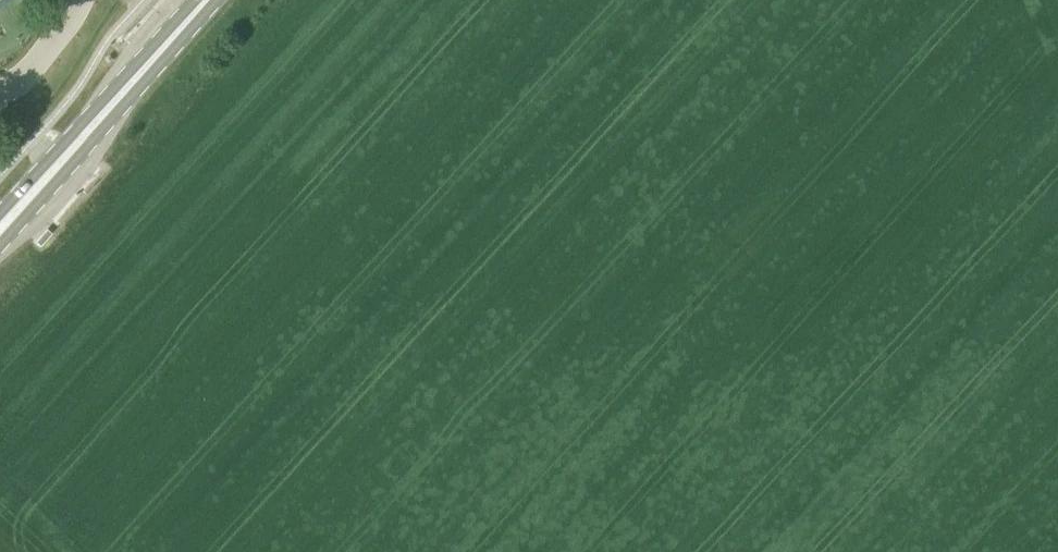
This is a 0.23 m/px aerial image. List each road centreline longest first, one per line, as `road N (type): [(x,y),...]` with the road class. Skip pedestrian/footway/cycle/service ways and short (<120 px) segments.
road 1 (secondary): [(66,158),(208,0)]

